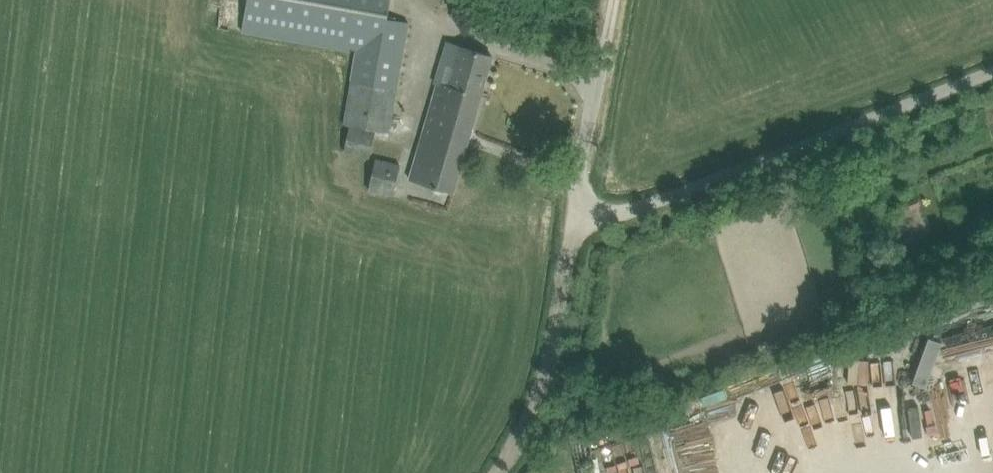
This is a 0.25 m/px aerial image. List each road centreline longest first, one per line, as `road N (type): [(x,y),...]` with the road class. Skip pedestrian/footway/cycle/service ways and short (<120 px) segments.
road 1 (unclassified): [(992,77),(574,229),(606,43)]
road 2 (track): [(499,472),(541,393),(574,229)]

